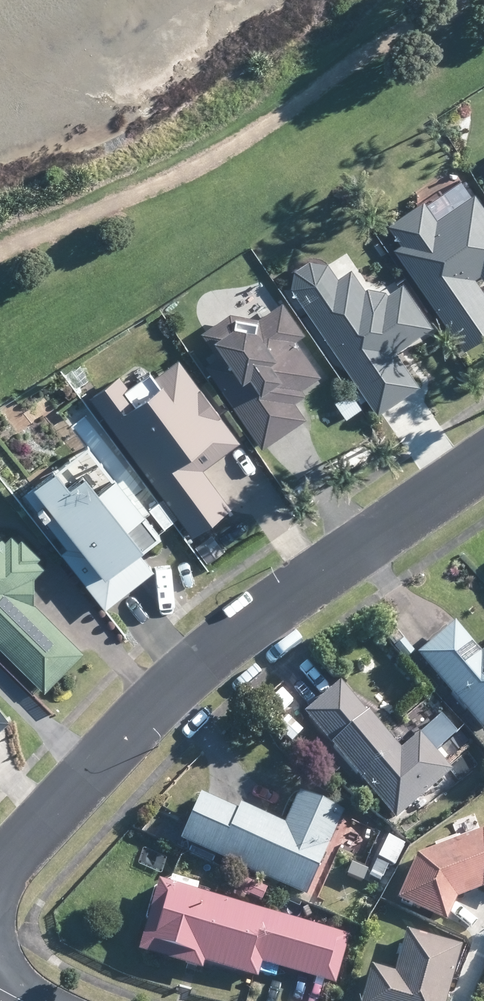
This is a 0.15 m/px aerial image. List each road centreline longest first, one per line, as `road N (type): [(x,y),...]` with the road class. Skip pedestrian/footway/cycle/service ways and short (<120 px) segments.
road 1 (residential): [(0,870),(234,634),(483,466)]

